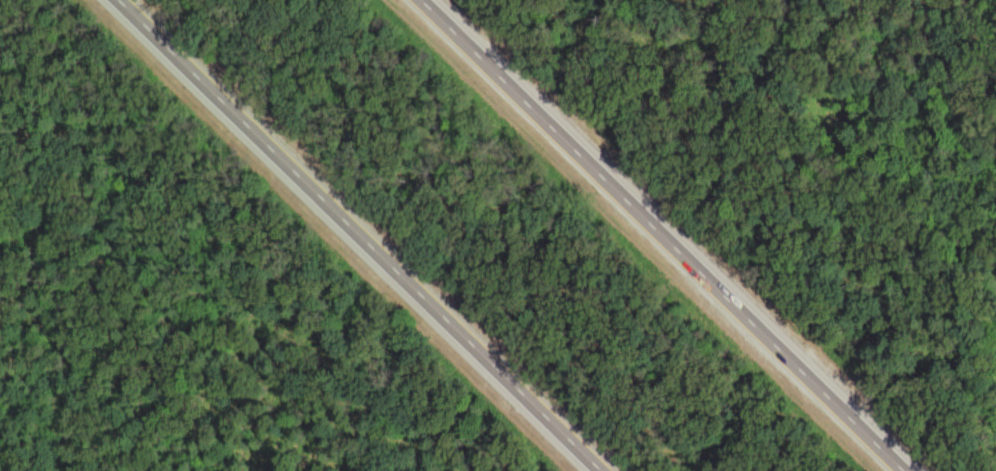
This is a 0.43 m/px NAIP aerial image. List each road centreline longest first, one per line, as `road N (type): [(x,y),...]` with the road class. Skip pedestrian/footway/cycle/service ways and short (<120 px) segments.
road 1 (motorway): [(126,0),(616,470)]
road 2 (motorway): [(914,470),(434,0)]
road 3 (track): [(97,470),(99,375),(89,295)]

